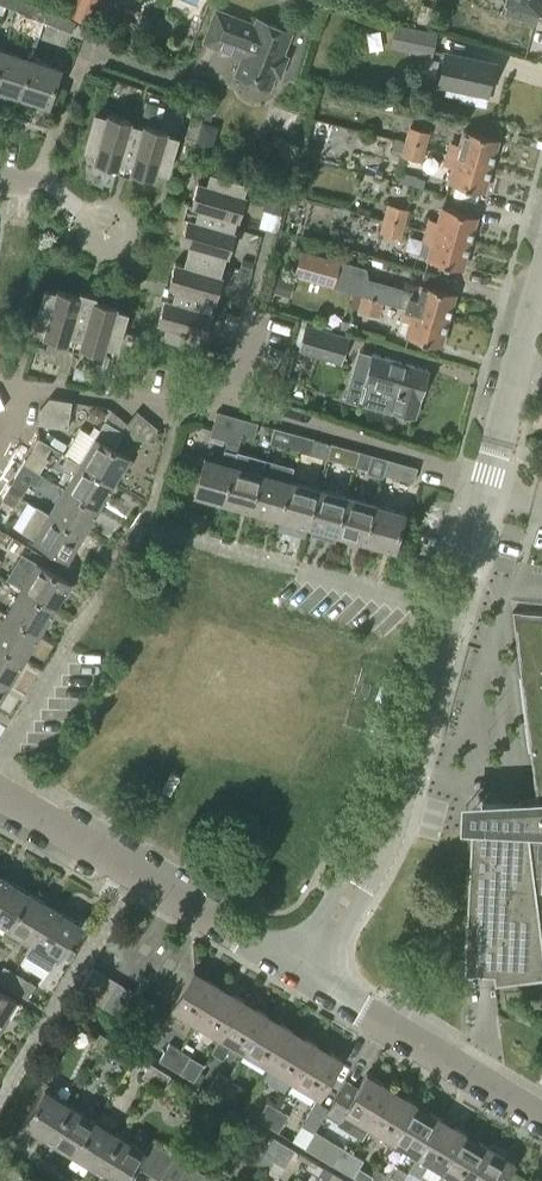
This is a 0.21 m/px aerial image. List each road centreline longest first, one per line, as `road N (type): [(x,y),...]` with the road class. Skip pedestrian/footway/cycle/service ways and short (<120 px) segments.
road 1 (unclassified): [(303,972),(396,821),(487,484)]
road 2 (residential): [(303,972),(0,791)]
road 3 (unclassified): [(0,473),(31,388),(155,406),(183,404),(199,390),(238,402)]
road 4 (unclassified): [(541,1122),(303,972)]
road 5 (unclassified): [(238,402),(487,484)]
road 6 (unclassified): [(487,484),(541,285)]

